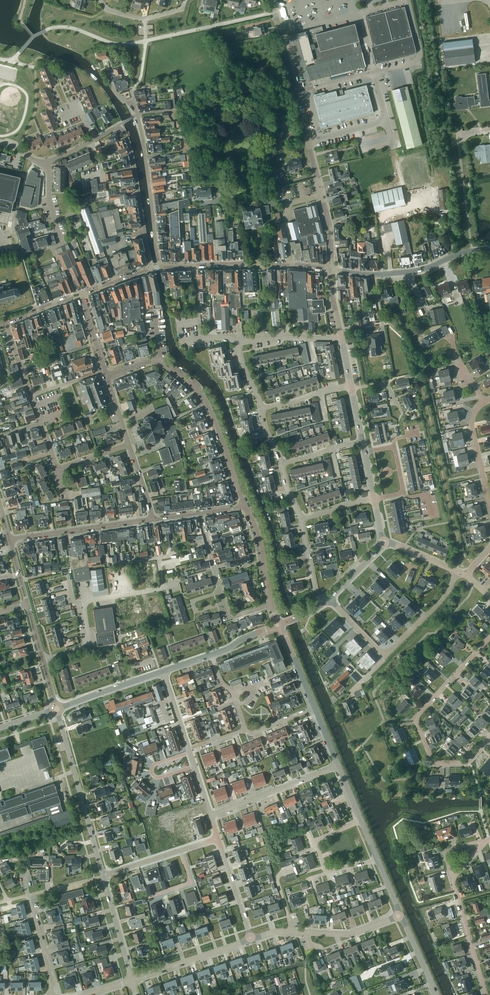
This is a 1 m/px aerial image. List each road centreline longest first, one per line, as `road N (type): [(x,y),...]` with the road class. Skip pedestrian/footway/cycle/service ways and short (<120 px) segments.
road 1 (residential): [(43,660),(87,644),(88,601),(161,588),(158,558)]
road 2 (residential): [(457,571),(441,600),(387,652),(329,598)]
road 3 (residential): [(131,90),(160,266)]
road 4 (residential): [(151,268),(126,134),(118,127),(94,140)]
road 5 (residential): [(103,876),(56,709)]
road 6 (residential): [(245,505),(207,403),(160,361)]
road 7 (residential): [(310,151),(271,0)]
road 8 (residential): [(401,915),(351,934),(276,931),(251,939)]
road 9 (residential): [(9,539),(152,518)]
road 10 (residential): [(193,265),(331,269)]
road 11 (residential): [(211,816),(338,765)]
road 12 (residential): [(251,939),(132,980)]
road 13 (unclassified): [(489,248),(414,271),(372,274)]
road 14 (residential): [(331,269),(310,151)]
road 15 (residential): [(454,879),(486,994)]

